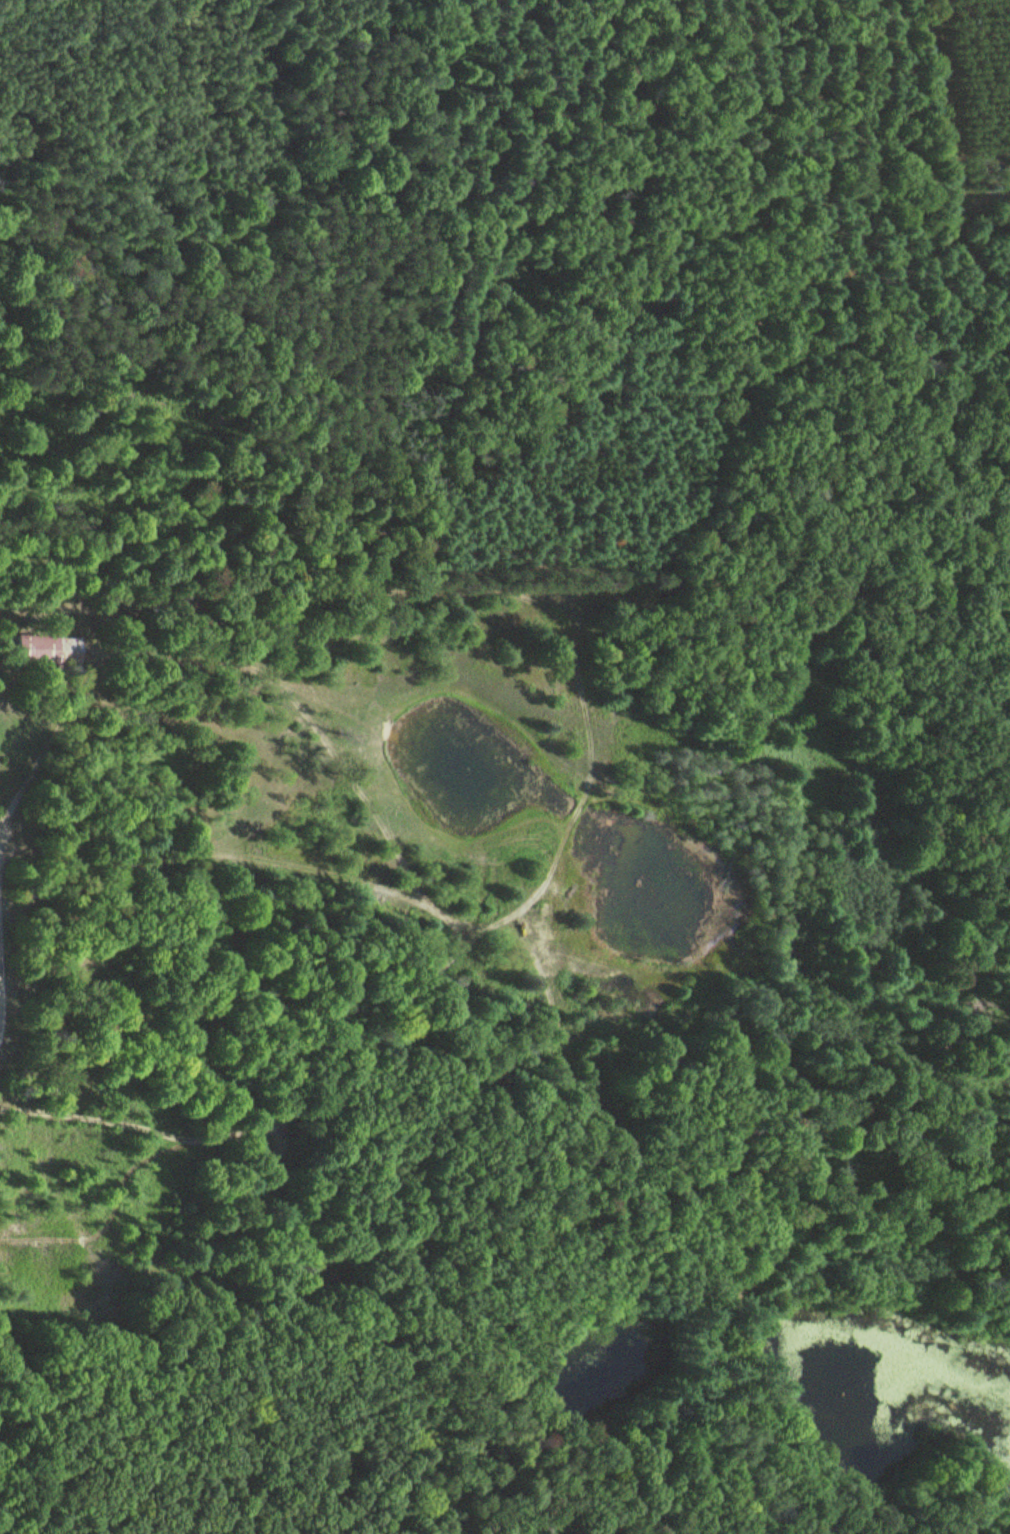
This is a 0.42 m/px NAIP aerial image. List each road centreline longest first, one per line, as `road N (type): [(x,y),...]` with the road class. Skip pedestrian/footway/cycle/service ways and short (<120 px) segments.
road 1 (track): [(1009,193),(957,198),(922,0)]

